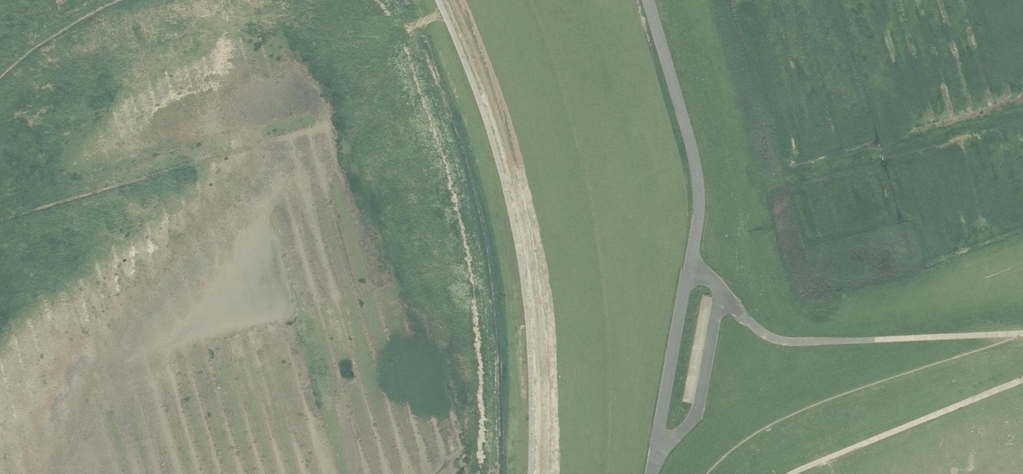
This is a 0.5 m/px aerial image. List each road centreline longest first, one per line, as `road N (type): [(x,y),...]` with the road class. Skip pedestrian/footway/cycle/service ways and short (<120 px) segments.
road 1 (track): [(534,473),(535,360),(512,184),(447,0)]
road 2 (track): [(1022,325),(802,333),(764,327),(722,282)]
road 3 (track): [(774,473),(1022,369)]

